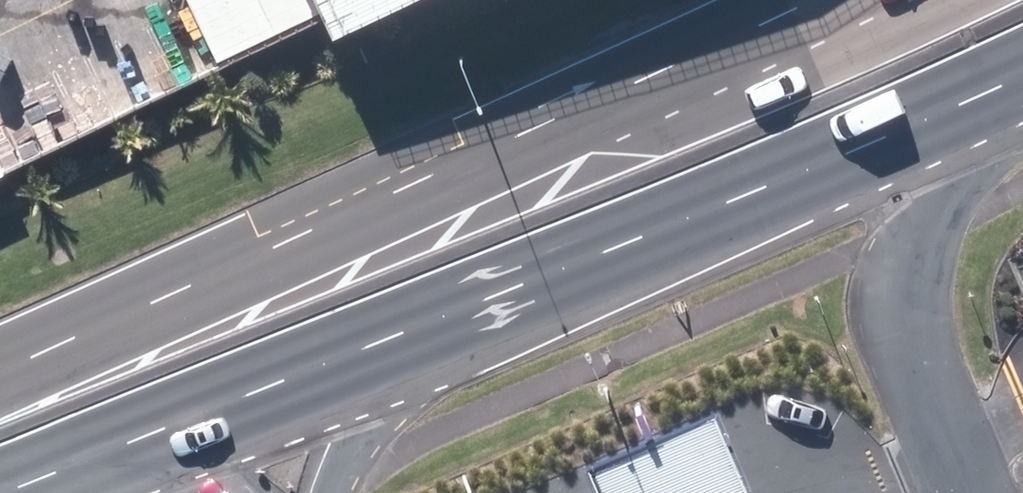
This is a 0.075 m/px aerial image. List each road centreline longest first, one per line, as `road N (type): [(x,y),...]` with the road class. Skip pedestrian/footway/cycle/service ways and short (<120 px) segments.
road 1 (secondary): [(0,359),(776,0)]
road 2 (secondary): [(997,78),(354,347)]
road 3 (unclassified): [(997,78),(934,219),(918,306),(923,348),(980,492)]
road 4 (secondary): [(181,420),(0,492)]
road 5 (secondary): [(354,347),(181,420)]
road 6 (unclassified): [(354,347),(324,492)]

